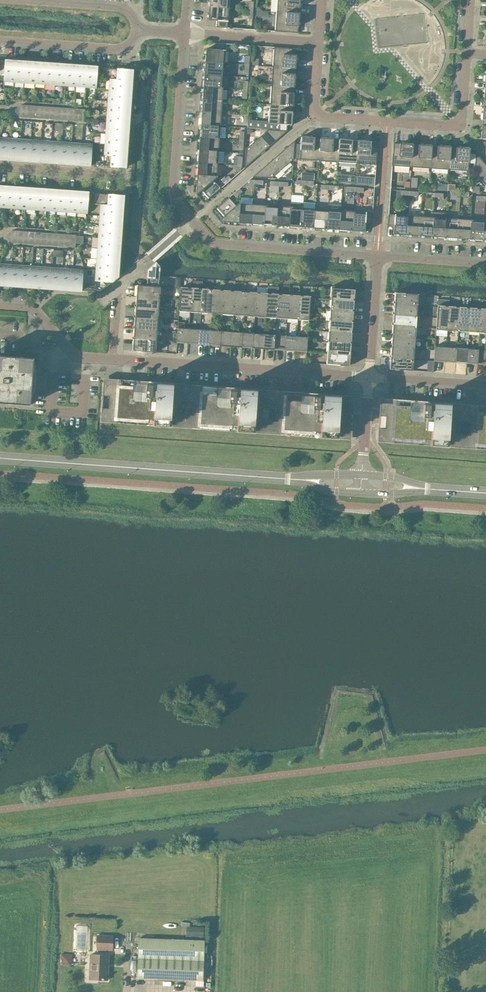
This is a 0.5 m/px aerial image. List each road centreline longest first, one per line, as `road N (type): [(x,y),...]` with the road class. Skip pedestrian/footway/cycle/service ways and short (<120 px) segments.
road 1 (residential): [(378,255),(212,243),(192,221),(173,198),(184,33)]
road 2 (tertiary): [(363,486),(0,458)]
road 3 (residential): [(466,53),(462,127),(313,117),(318,42)]
road 4 (residential): [(369,378),(114,360)]
road 5 (residential): [(0,41),(118,50),(137,29)]
road 6 (residential): [(184,33),(318,42)]
road 7 (residential): [(114,360),(78,356),(32,309),(0,305)]
road 8 (residential): [(369,378),(378,255)]
road 9 (tertiary): [(485,493),(363,486)]

